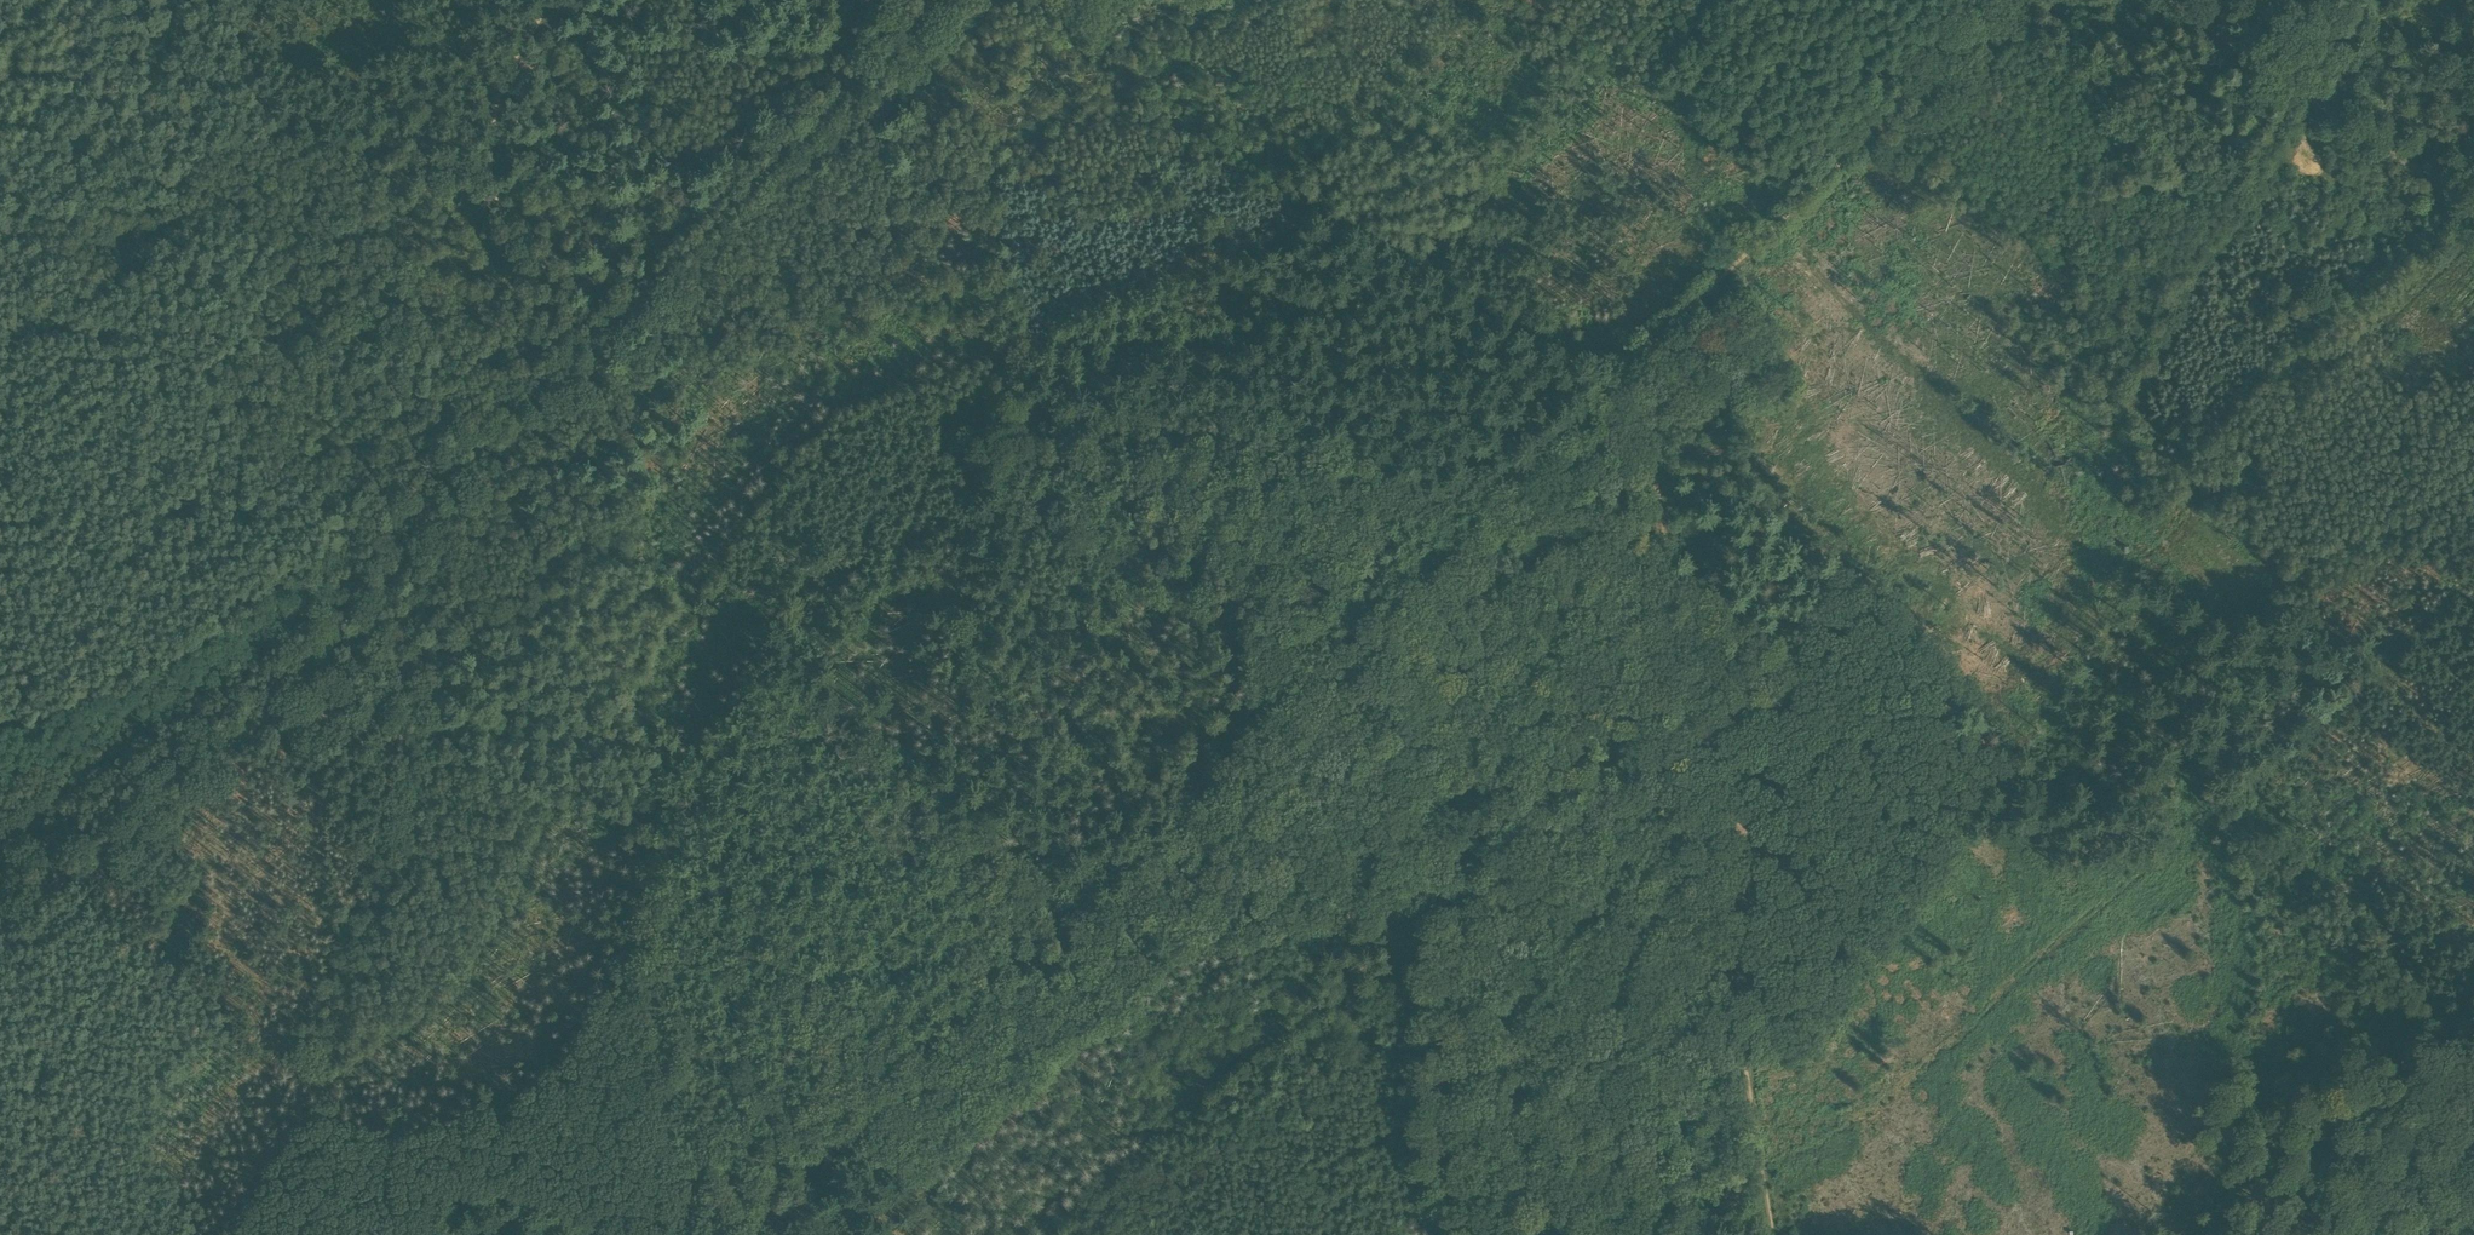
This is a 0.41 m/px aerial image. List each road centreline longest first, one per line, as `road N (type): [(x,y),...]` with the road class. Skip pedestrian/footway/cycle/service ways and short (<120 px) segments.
road 1 (track): [(1623,378),(742,1234)]
road 2 (track): [(1772,1234),(1641,394),(1623,378)]
road 3 (track): [(430,502),(404,553),(177,787),(0,928)]
road 4 (track): [(1623,378),(2013,0)]
road 5 (track): [(550,0),(501,97),(489,144),(494,193),(526,289),(517,351)]
road 6 (residential): [(2473,209),(2173,0)]
road 7 (track): [(517,351),(497,396),(451,447),(430,502)]

